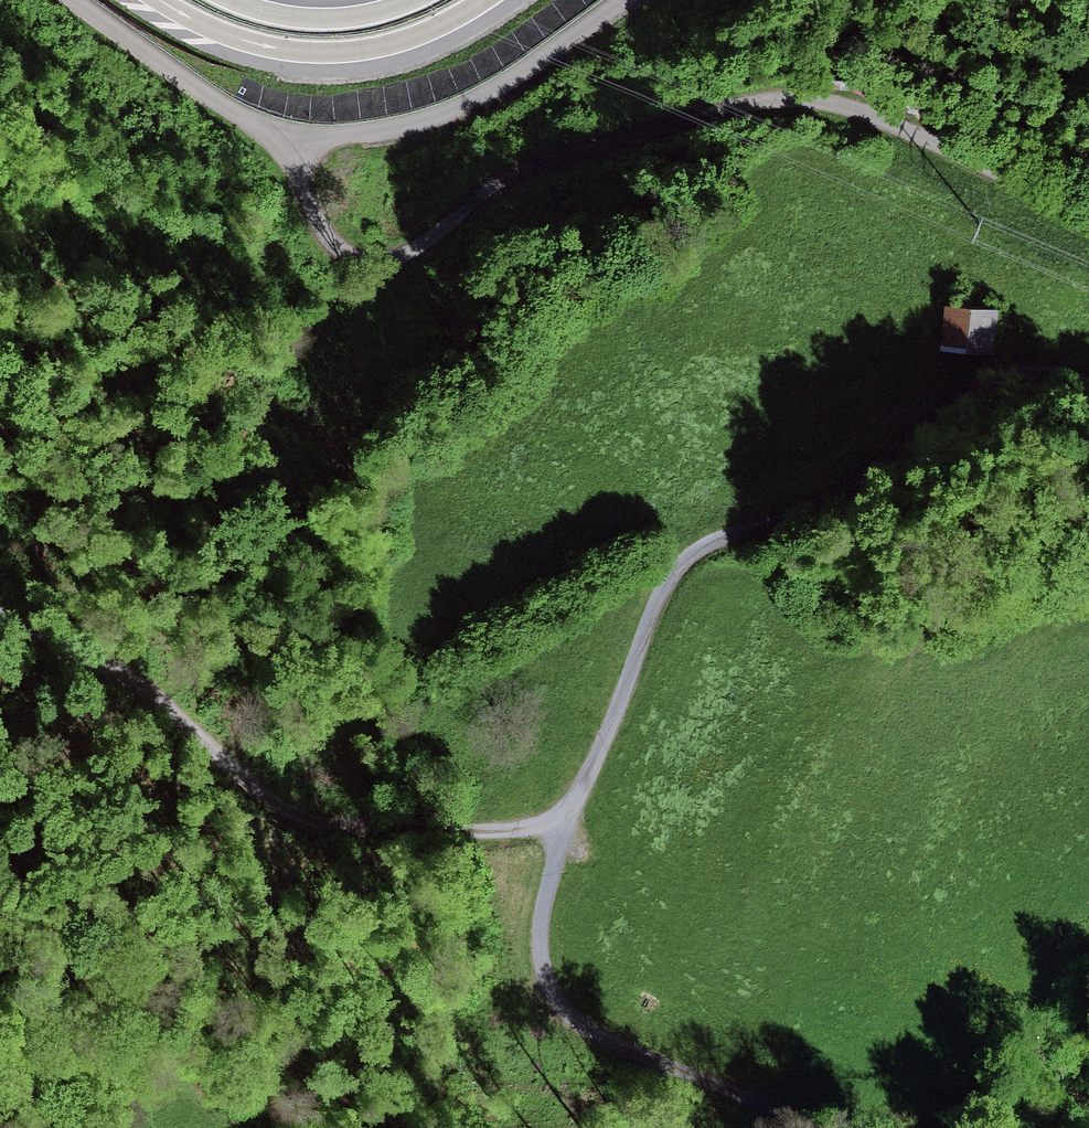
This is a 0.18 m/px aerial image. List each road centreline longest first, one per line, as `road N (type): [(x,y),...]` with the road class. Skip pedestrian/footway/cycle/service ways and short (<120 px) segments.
road 1 (track): [(291,138),(320,229),(342,252),(372,261),(421,244),(524,170),(724,109),(793,100),(881,120),(1088,220)]
road 2 (track): [(1088,386),(1018,377),(959,404),(820,502),(688,559),(649,620),(595,752),(558,807)]
road 3 (unclassified): [(626,0),(528,71),(444,115),(291,138),(228,109),(76,0)]
road 4 (track): [(558,807),(540,927),(567,1016),(653,1067),(753,1107),(839,1127)]
road 5 (track): [(315,1127),(193,1046),(84,952),(0,939)]
road 6 (motorway): [(158,0),(221,34),(305,52),(383,45),(489,0)]
road 7 (motorway): [(411,0),(314,19),(231,0)]
road 8 (track): [(558,807),(507,836),(408,827)]
road 9 (track): [(1088,1004),(1038,1127)]

